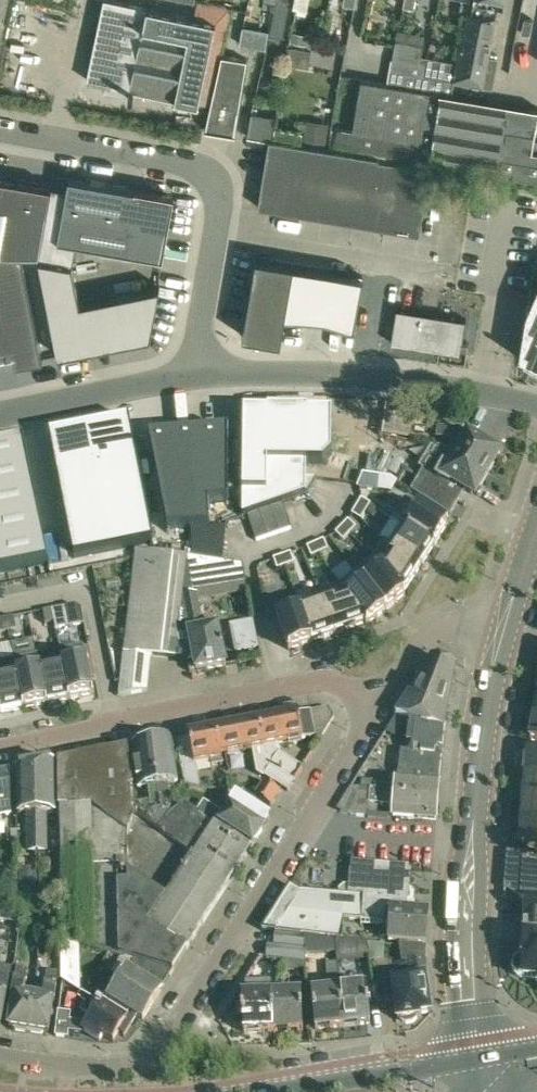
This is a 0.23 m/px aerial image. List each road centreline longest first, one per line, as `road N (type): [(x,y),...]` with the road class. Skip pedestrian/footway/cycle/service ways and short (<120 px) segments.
road 1 (residential): [(68,1066),(144,1062),(171,1039),(380,706)]
road 2 (tertiary): [(486,1058),(474,963),(472,838),(483,722),(503,633)]
road 3 (residential): [(201,374),(216,187),(184,163),(0,130)]
road 4 (residential): [(0,744),(311,681),(347,686),(380,706)]
road 5 (residential): [(201,374),(397,380),(536,404)]
road 6 (primary): [(486,1058),(263,1091)]
road 7 (residential): [(0,413),(201,374)]
road 8 (residential): [(380,706),(439,628),(462,624),(503,633)]

